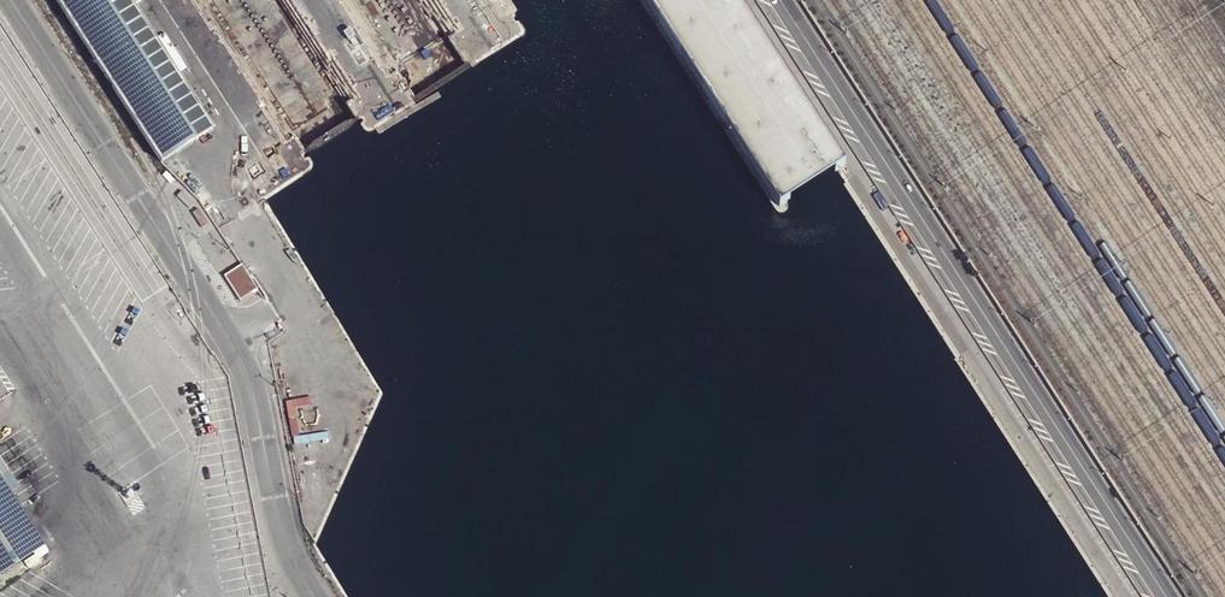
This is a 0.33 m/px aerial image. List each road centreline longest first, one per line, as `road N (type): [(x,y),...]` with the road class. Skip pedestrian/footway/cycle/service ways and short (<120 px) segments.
road 1 (tertiary): [(782,0),(1168,596)]

